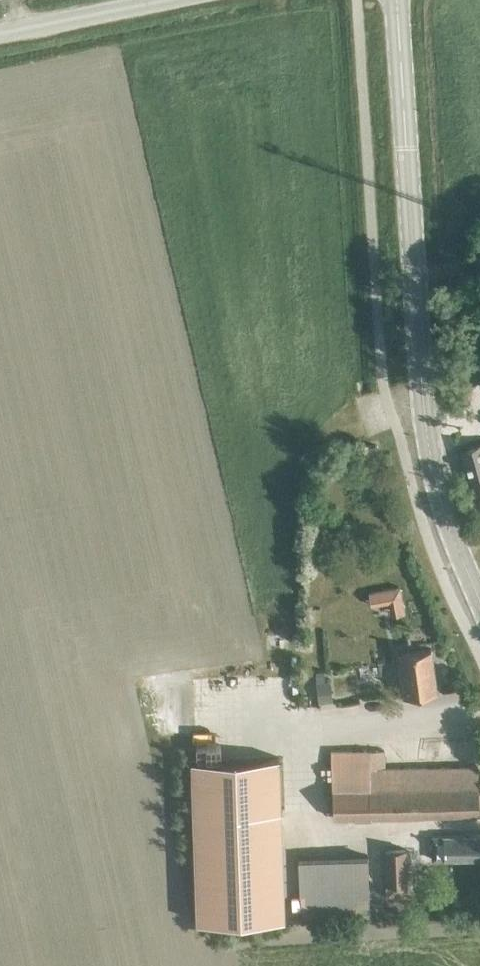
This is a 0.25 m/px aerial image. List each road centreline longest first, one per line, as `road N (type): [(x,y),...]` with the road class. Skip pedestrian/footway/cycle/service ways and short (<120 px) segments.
road 1 (secondary): [(479,600),(435,484),(395,0)]
road 2 (unclassified): [(0,33),(165,0)]

